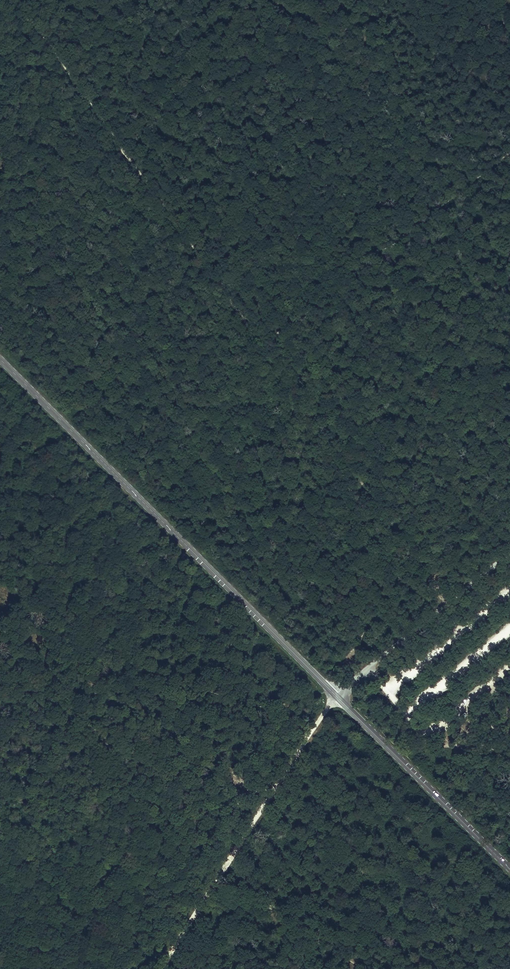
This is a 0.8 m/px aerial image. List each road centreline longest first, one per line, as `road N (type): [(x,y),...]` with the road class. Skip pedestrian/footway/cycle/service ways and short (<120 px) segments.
road 1 (secondary): [(0,359),(509,869)]
road 2 (track): [(216,881),(336,696)]

